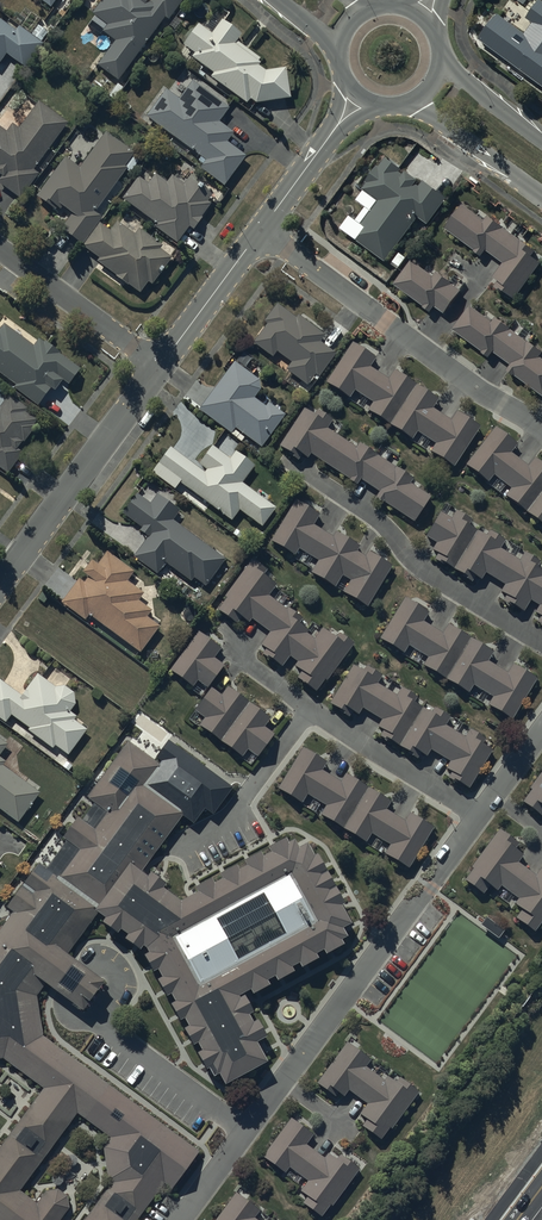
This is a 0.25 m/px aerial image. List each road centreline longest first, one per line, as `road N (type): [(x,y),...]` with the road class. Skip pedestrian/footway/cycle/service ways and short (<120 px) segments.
road 1 (residential): [(479,814),(180,1219)]
road 2 (residential): [(261,230),(541,428)]
road 3 (residential): [(232,651),(479,814)]
road 4 (residential): [(312,477),(378,520),(428,573),(541,643)]
road 5 (residential): [(0,584),(159,367)]
road 6 (residential): [(159,367),(0,248)]
road 7 (residential): [(159,367),(261,230)]
road 8 (residential): [(261,230),(358,92)]
road 9 (tertiary): [(541,196),(403,102)]
road 10 (tertiary): [(438,58),(541,139)]

